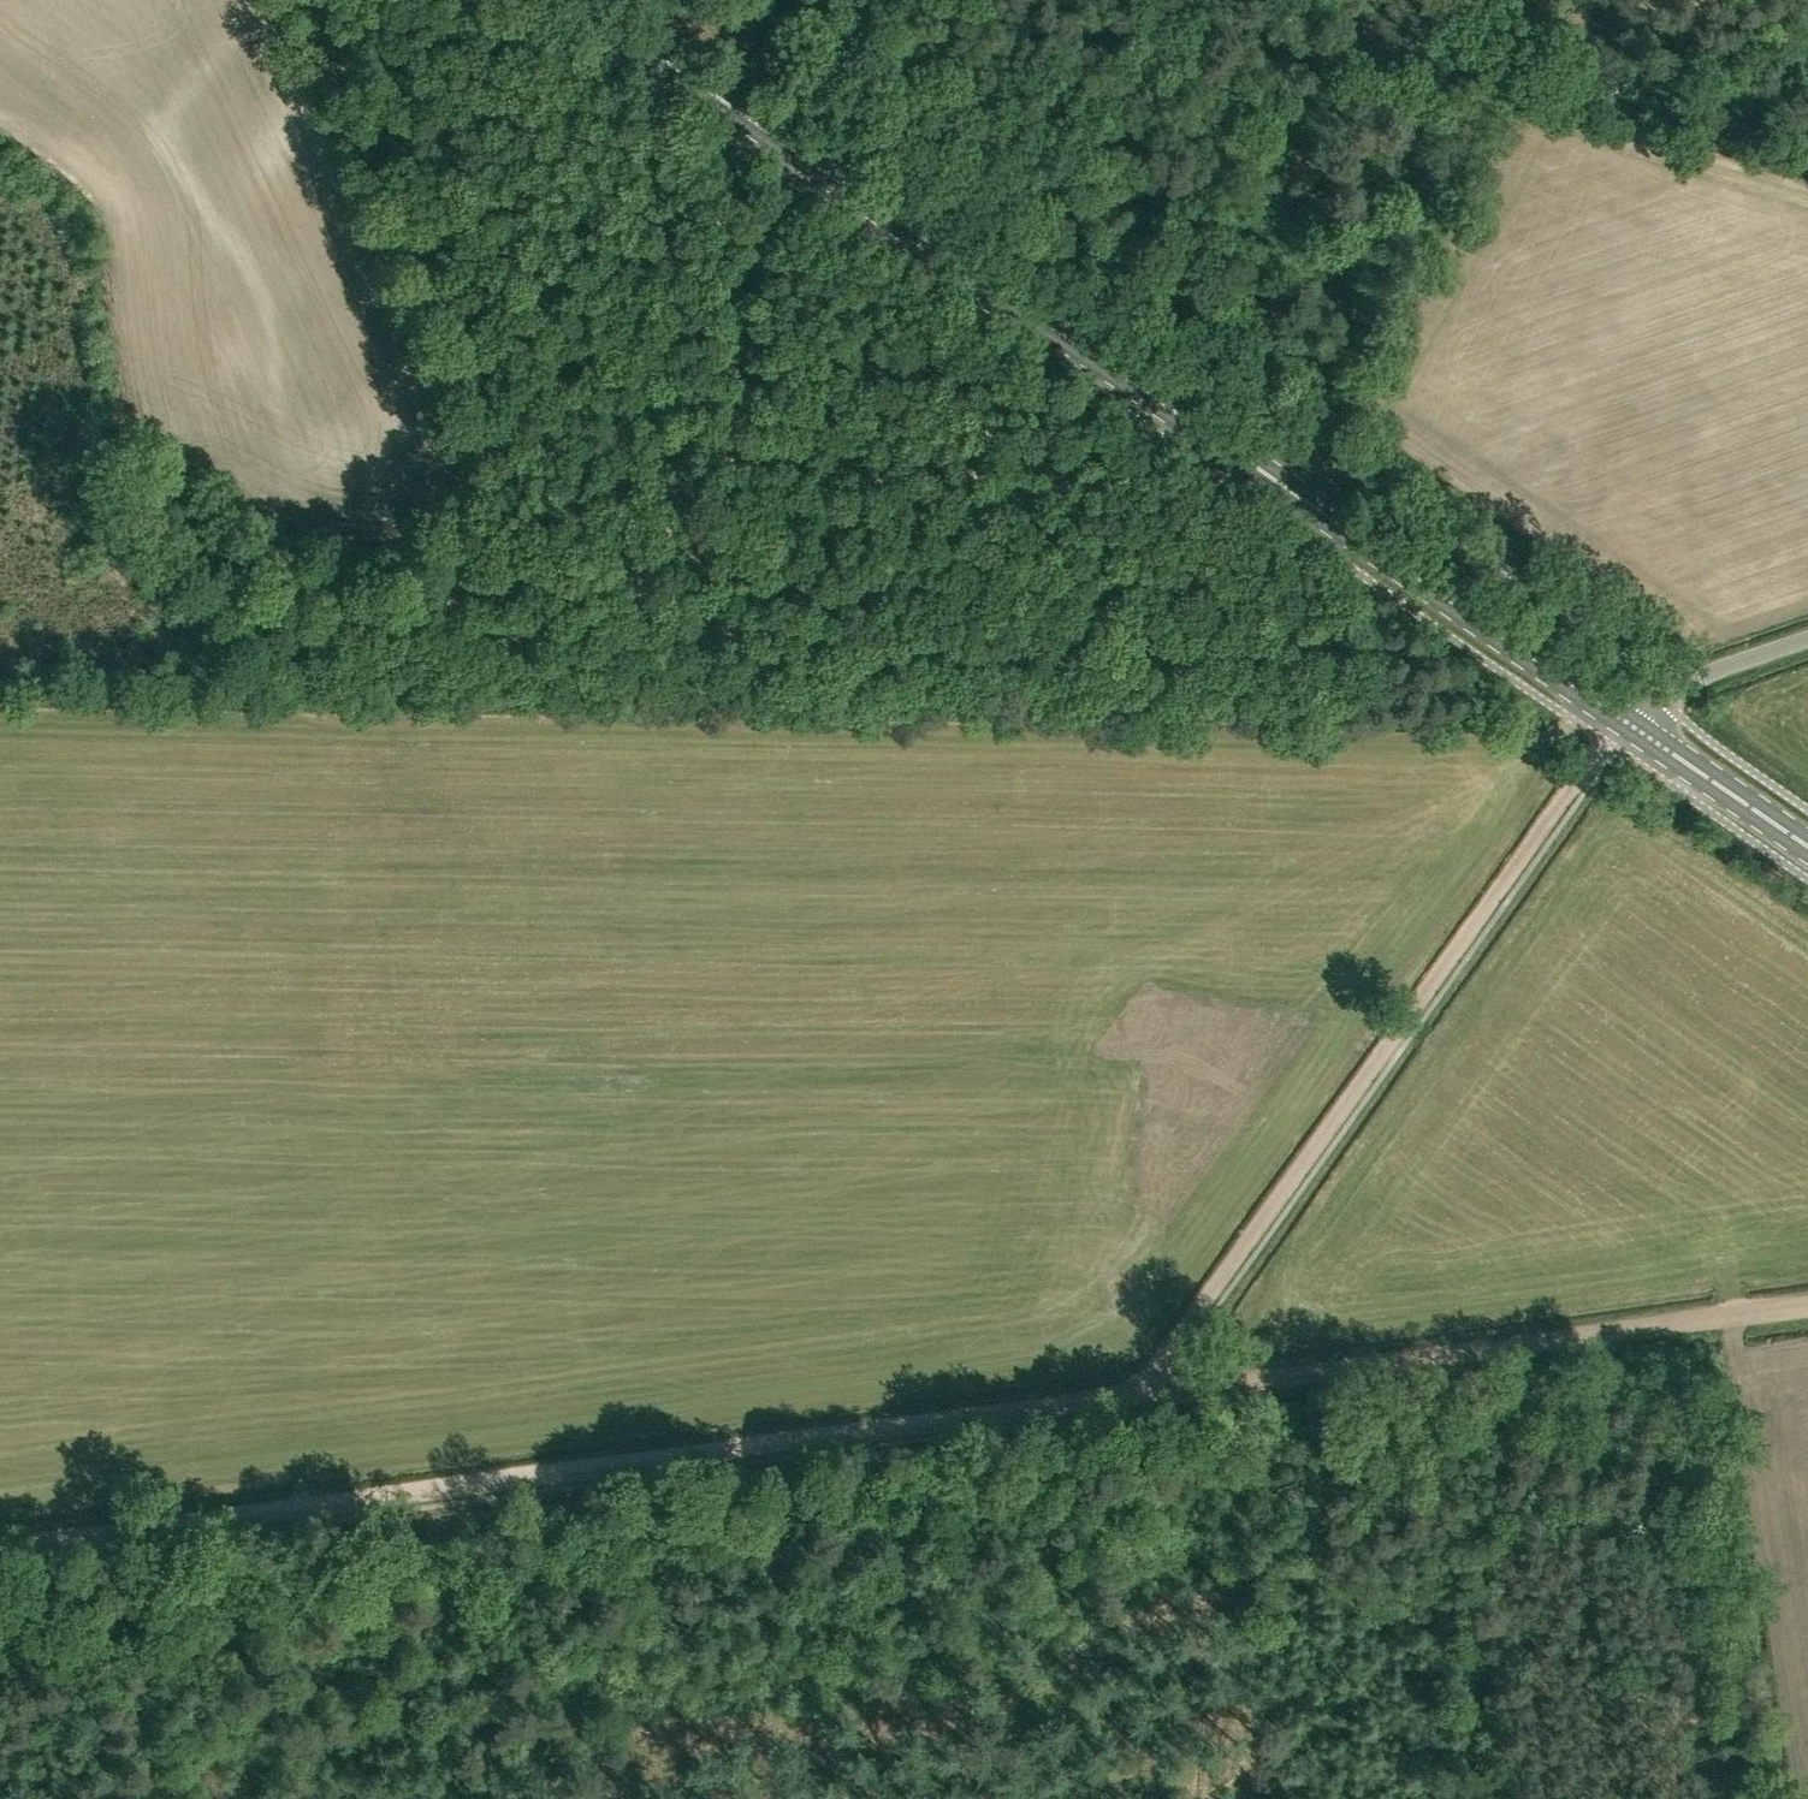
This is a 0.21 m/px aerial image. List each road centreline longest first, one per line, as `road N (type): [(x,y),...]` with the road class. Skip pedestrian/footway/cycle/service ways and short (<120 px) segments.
road 1 (secondary): [(1632,726),(575,0)]
road 2 (track): [(0,1552),(1137,1399)]
road 3 (track): [(1610,747),(1137,1399)]
road 4 (track): [(1137,1399),(1807,1314)]
road 5 (secondary): [(1807,847),(1632,726)]
road 6 (unclassified): [(1632,726),(1700,676),(1807,638)]

